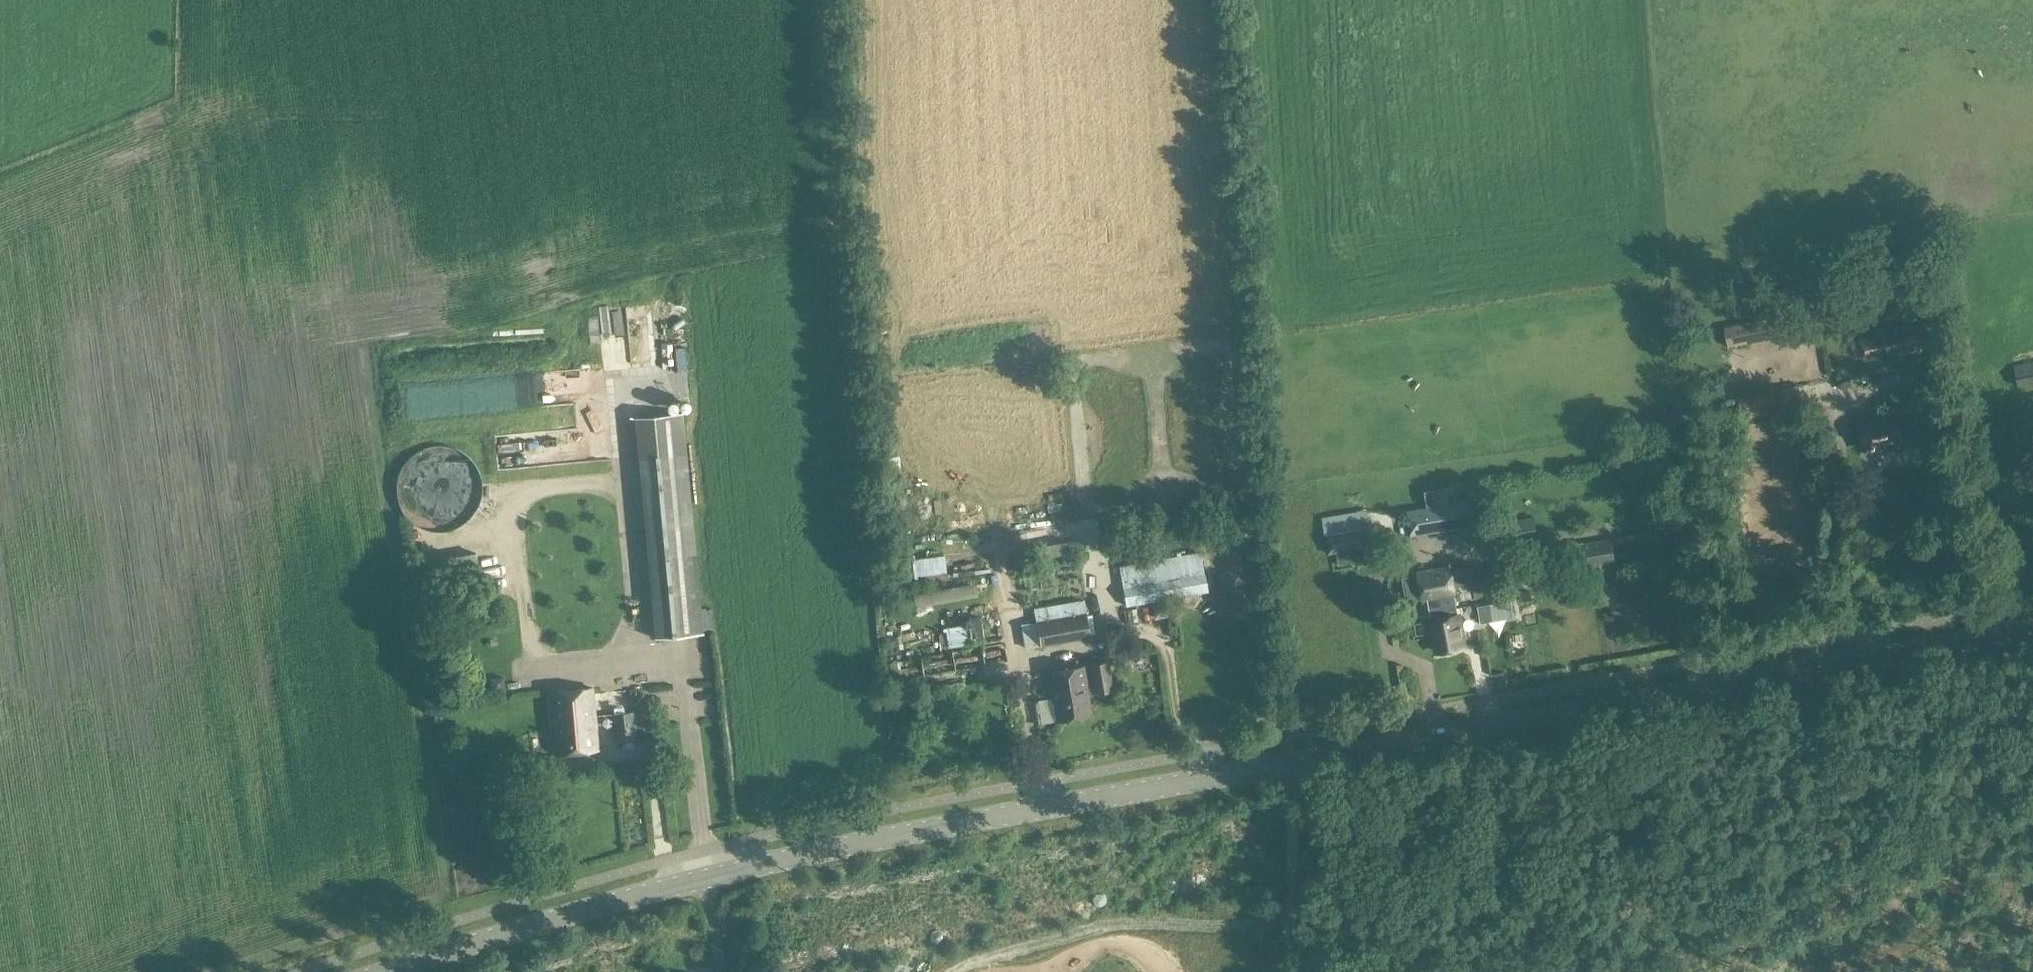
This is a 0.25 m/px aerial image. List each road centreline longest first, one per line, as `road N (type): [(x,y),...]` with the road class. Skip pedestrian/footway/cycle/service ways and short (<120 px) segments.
road 1 (tertiary): [(393,971),(623,900),(846,848),(1282,768)]
road 2 (tertiary): [(1282,768),(2032,629)]
road 3 (unclassified): [(1282,768),(1283,971)]

